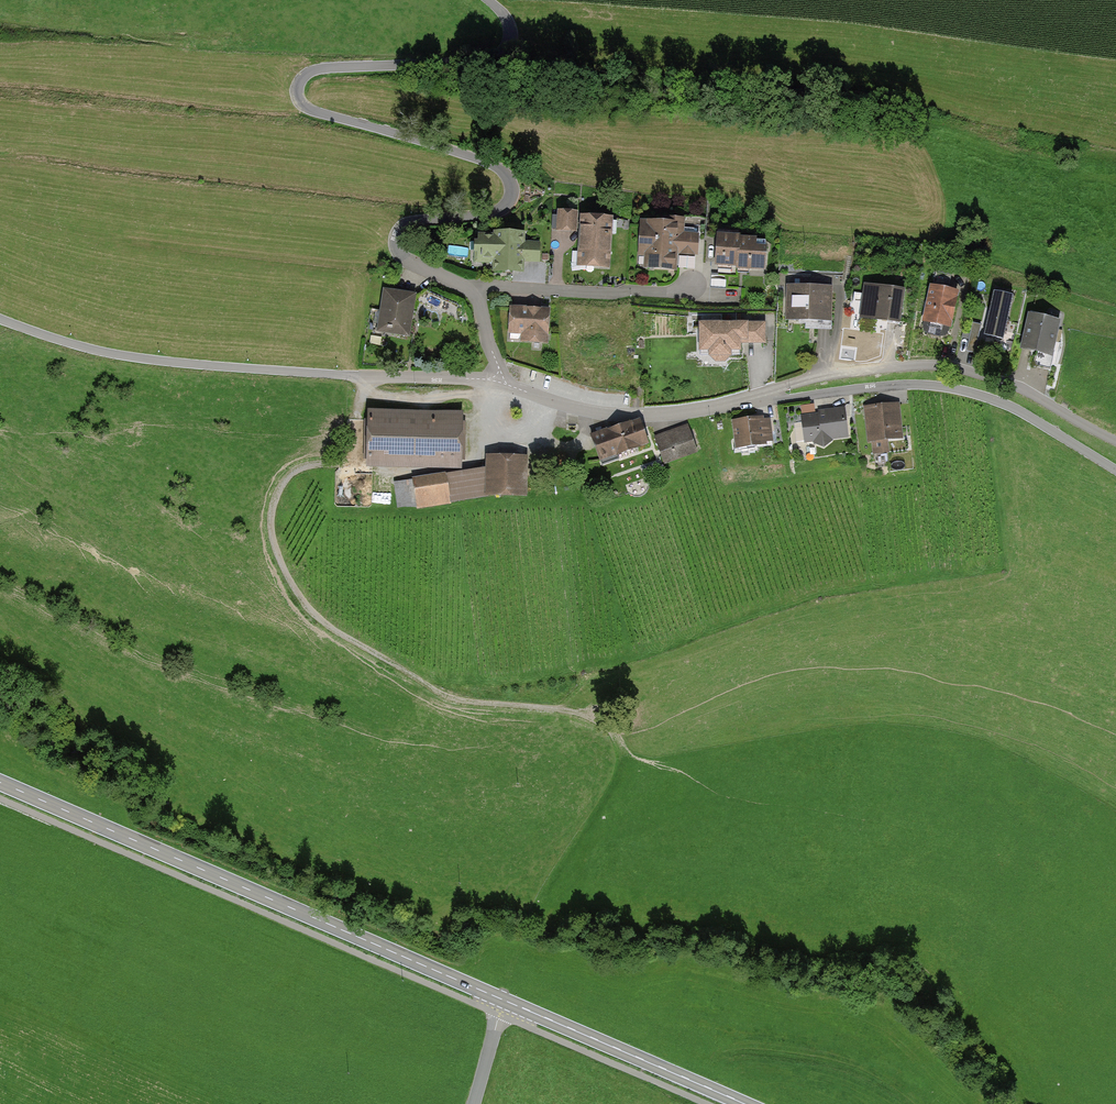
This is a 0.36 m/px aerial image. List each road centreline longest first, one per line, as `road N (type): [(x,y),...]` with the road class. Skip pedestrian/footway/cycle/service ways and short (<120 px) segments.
road 1 (unclassified): [(488,0),(510,26),(506,48),(493,59),(317,69),(297,90),(311,110),(455,151),(507,176),(512,193),(499,211),(406,224),(396,241),(412,263),(468,289),(501,383)]
road 2 (secondary): [(0,782),(742,1103)]
road 3 (track): [(524,937),(611,784),(615,740),(580,713),(448,697),(311,609),(281,563),(273,505),(293,472),(335,463)]
road 4 (unclassified): [(0,319),(152,361),(501,383)]
road 5 (unclassified): [(761,400),(792,383),(855,370),(948,365),(989,374),(1115,439)]
road 6 (unclassified): [(761,400),(895,385),(973,393),(1022,411),(1115,470)]
road 7 (unclassified): [(501,383),(631,415),(761,400)]

